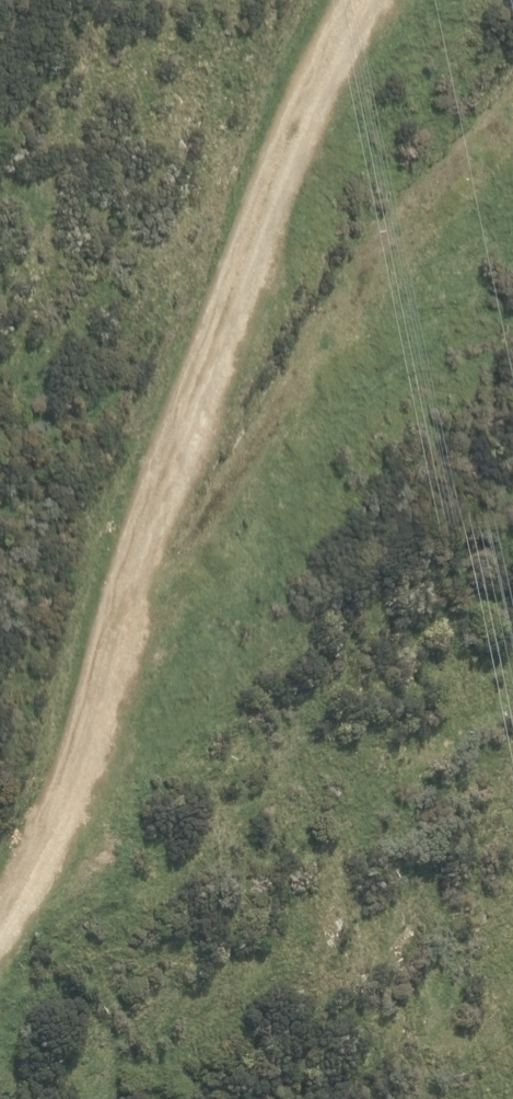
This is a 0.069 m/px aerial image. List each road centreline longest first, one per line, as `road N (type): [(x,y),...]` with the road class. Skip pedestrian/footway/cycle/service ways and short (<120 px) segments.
road 1 (track): [(0,912),(39,871),(157,506),(352,0)]
road 2 (track): [(101,681),(389,259),(512,133)]

